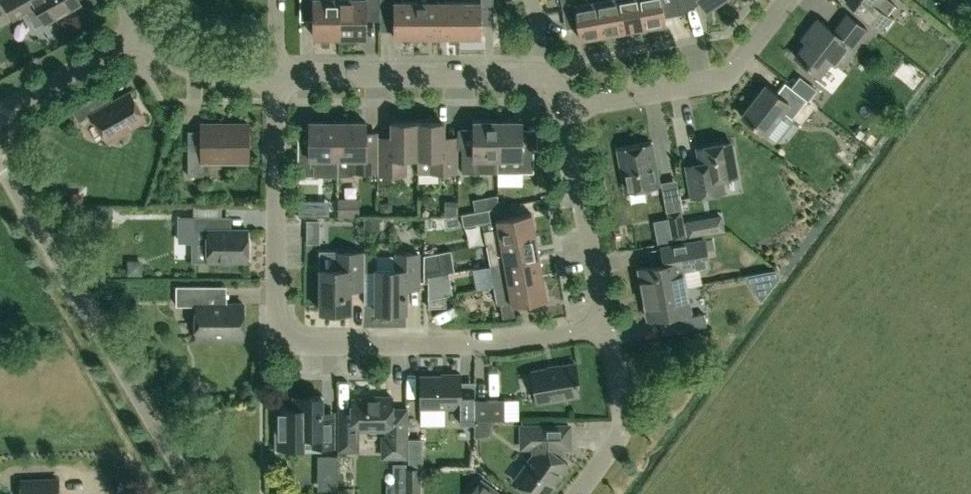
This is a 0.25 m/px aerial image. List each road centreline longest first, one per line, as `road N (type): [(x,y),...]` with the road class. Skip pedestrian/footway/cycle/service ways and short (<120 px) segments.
road 1 (residential): [(606,329),(479,348),(295,341),(278,307),(278,81)]
road 2 (residential): [(196,493),(0,162)]
road 3 (residential): [(564,111),(719,82),(792,0)]
road 4 (residential): [(541,76),(278,81)]
road 5 (residential): [(606,329),(564,111)]
road 6 (residential): [(581,493),(624,430),(606,329)]
road 7 (residential): [(0,115),(140,33)]
road 8 (residential): [(278,81),(196,73),(140,33)]

